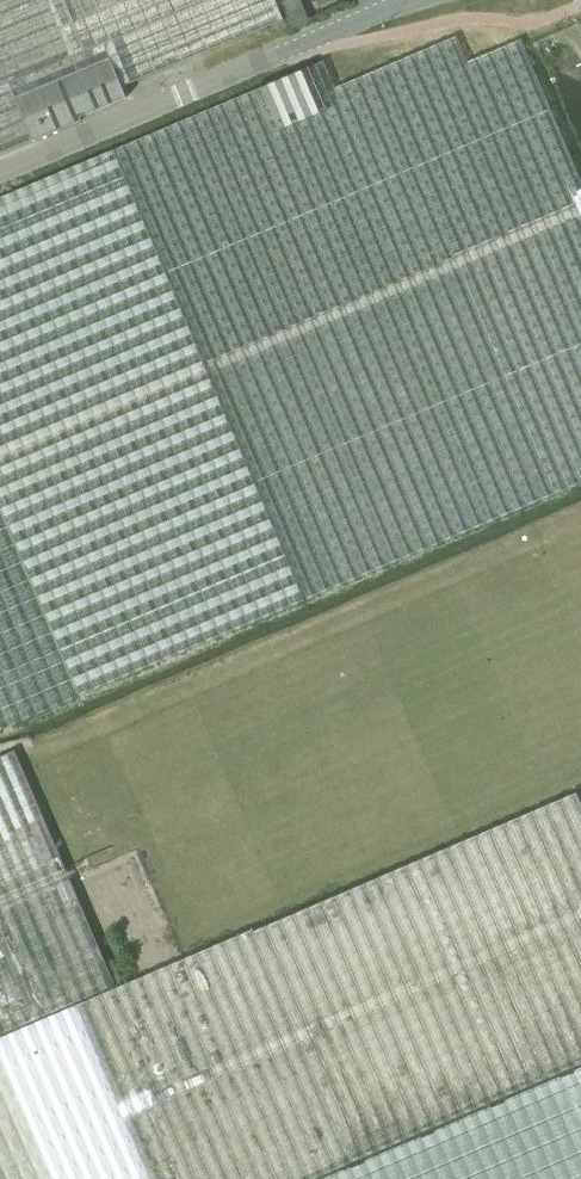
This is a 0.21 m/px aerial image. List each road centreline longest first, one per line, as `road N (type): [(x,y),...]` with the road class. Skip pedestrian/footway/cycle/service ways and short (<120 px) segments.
road 1 (unclassified): [(0,169),(400,0)]

